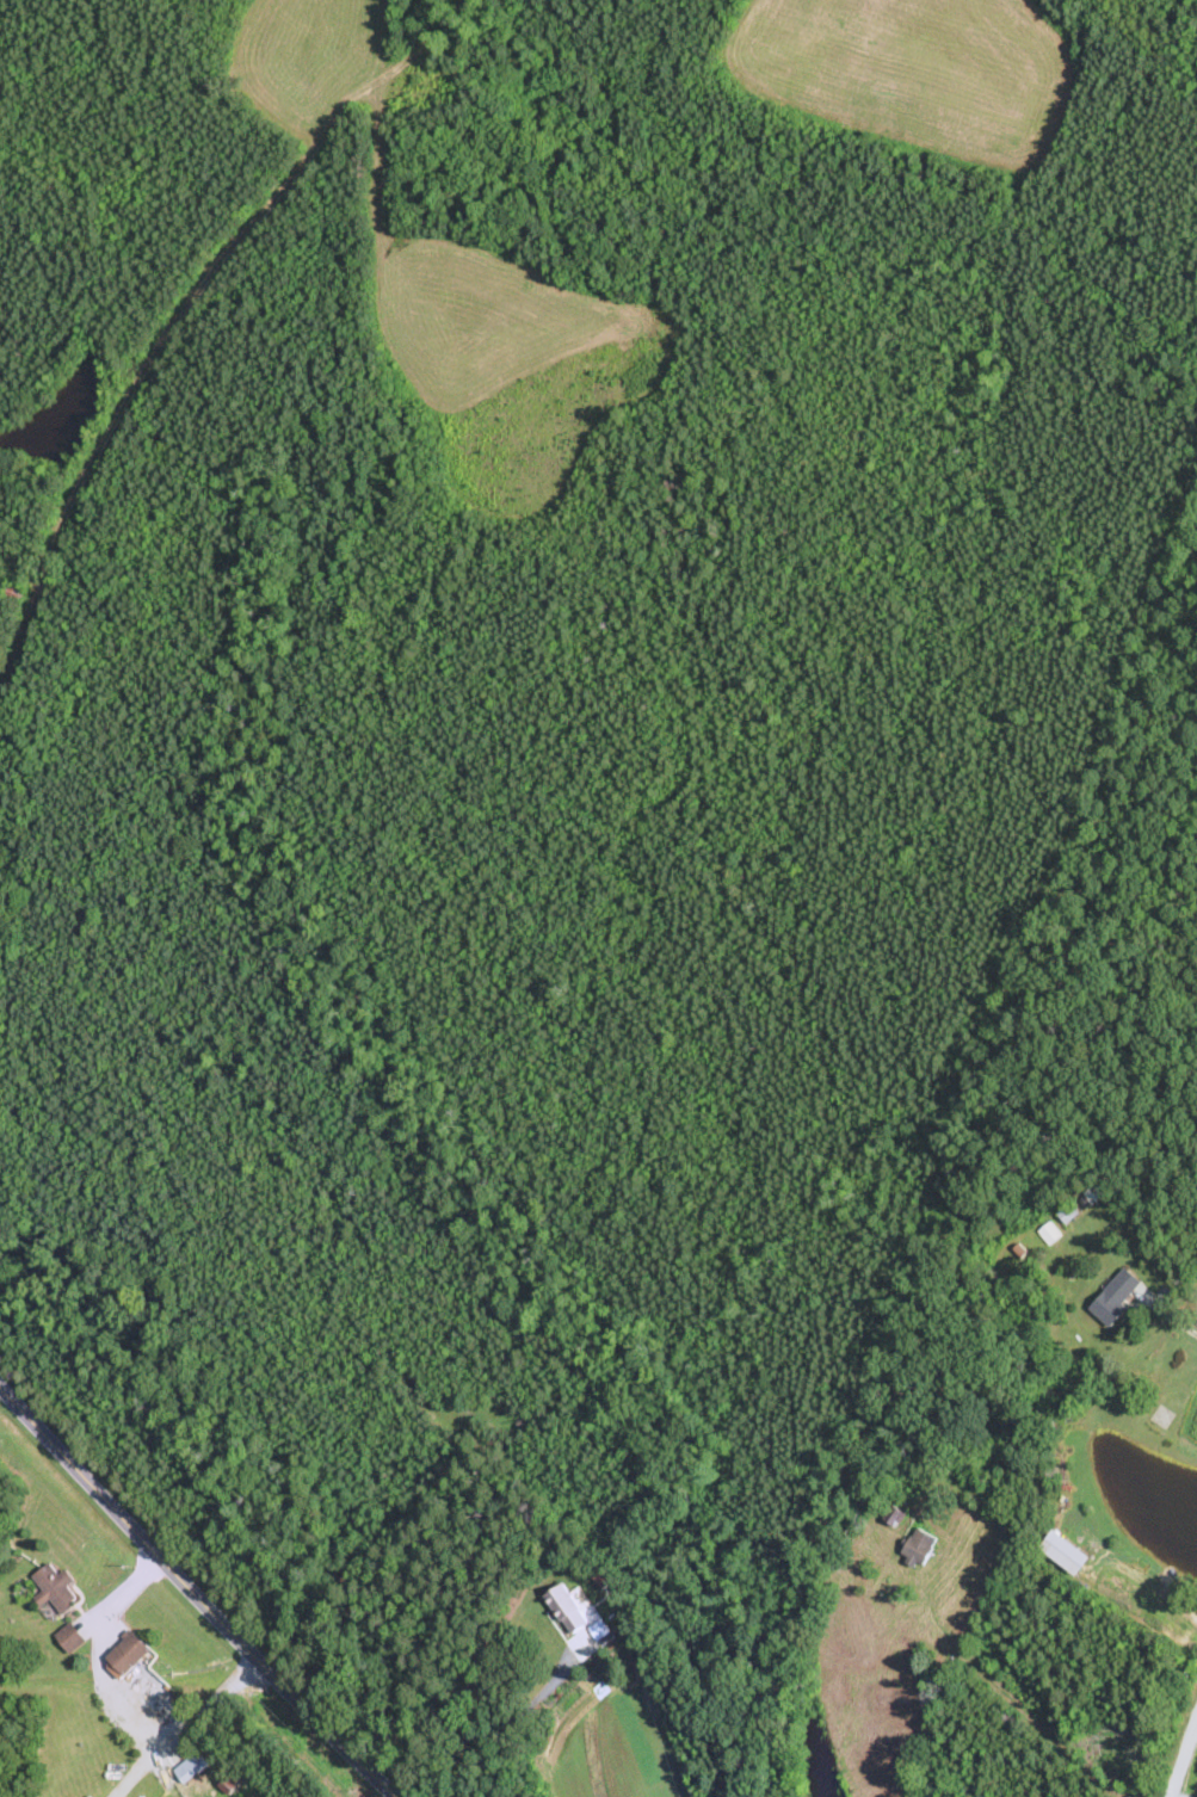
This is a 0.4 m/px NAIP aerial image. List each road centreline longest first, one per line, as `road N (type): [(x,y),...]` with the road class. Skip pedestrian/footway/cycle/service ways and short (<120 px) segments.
road 1 (residential): [(404,1796),(208,1612),(0,1385)]

